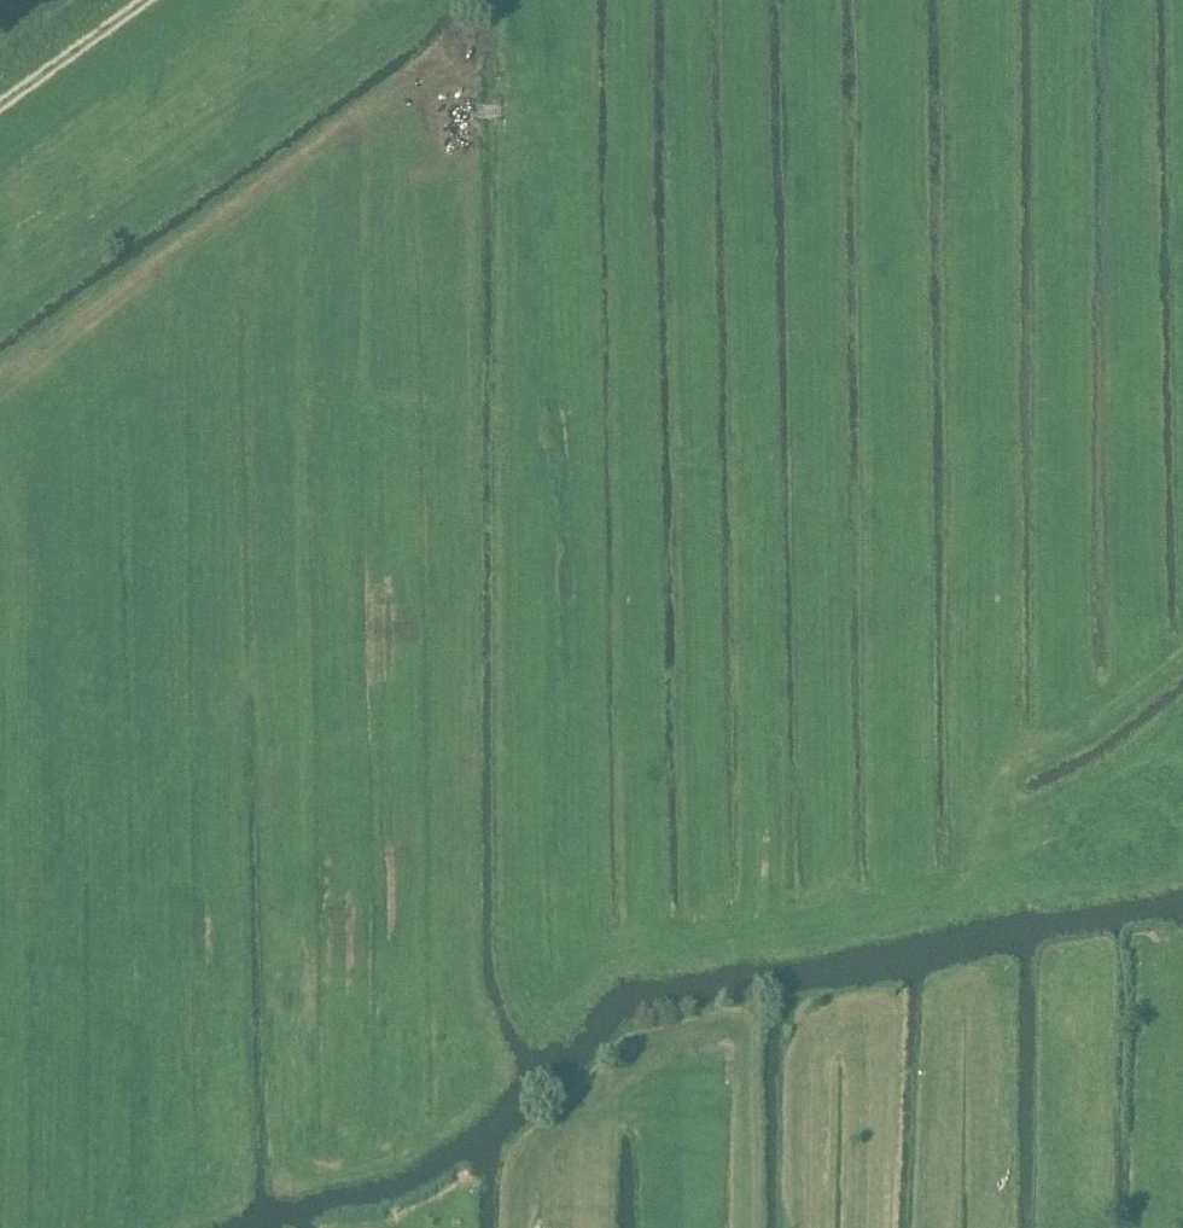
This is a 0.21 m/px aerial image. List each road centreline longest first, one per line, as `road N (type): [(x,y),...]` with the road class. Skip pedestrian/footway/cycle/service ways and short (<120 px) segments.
road 1 (track): [(1004,764),(1103,715),(1182,656)]
road 2 (track): [(160,0),(0,115)]

